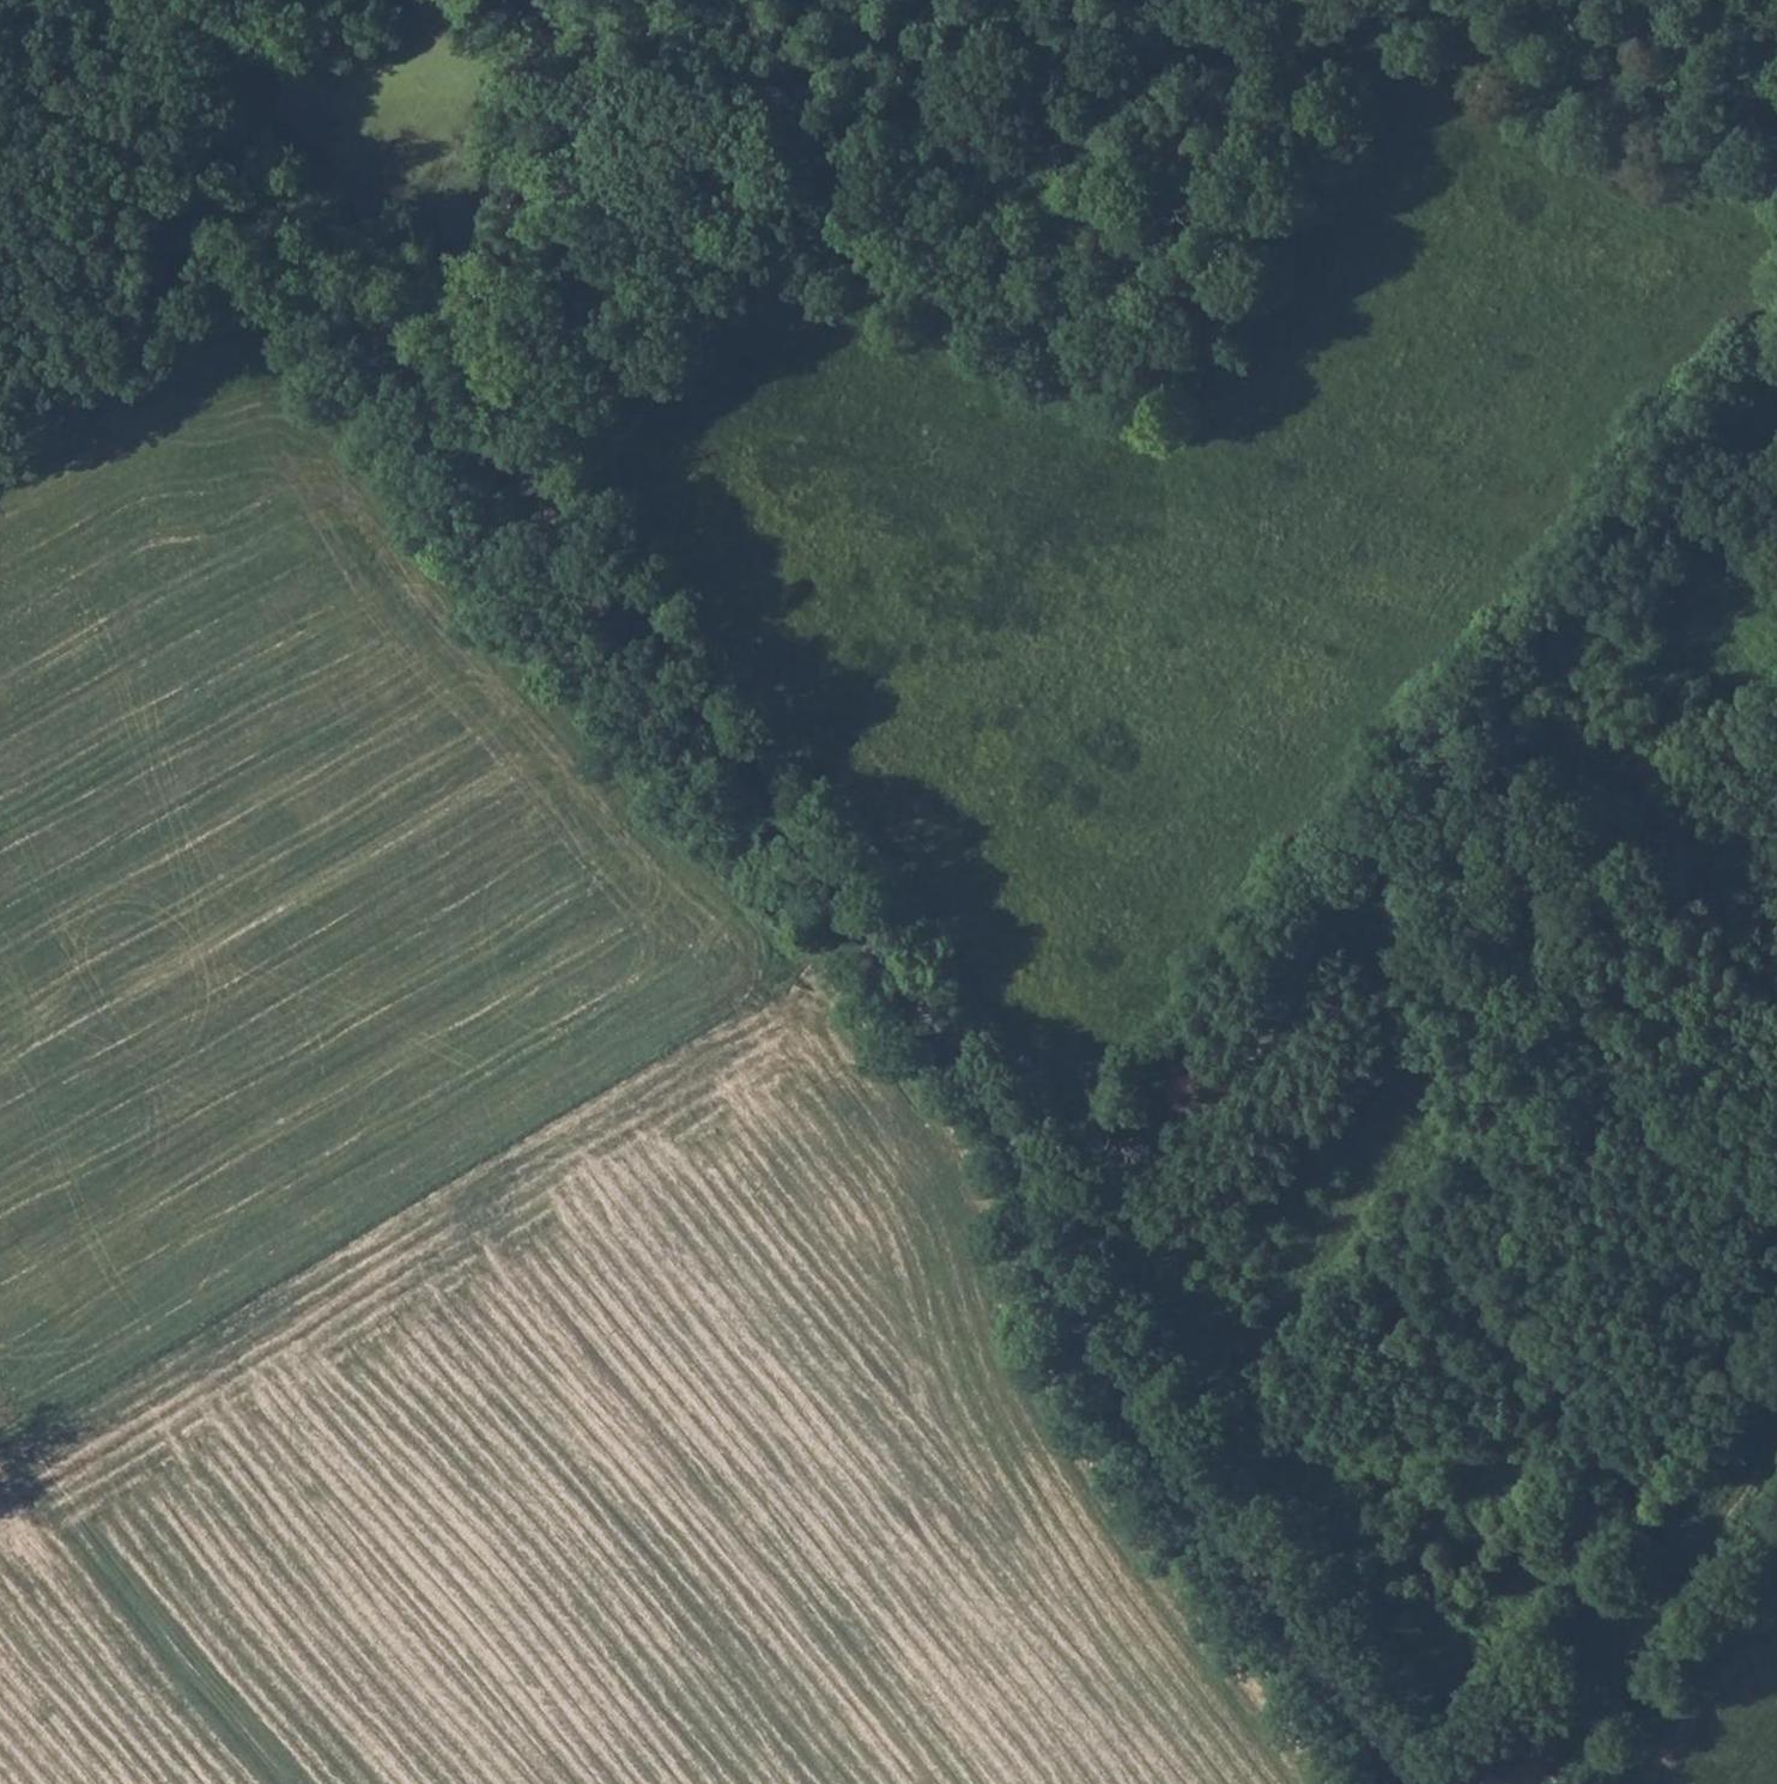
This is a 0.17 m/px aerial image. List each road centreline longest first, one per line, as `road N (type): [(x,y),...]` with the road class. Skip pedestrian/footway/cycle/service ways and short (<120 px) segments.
road 1 (track): [(545,494),(545,279),(520,83),(494,0)]
road 2 (track): [(1516,1783),(1602,1658),(1681,1574),(1776,1446)]

